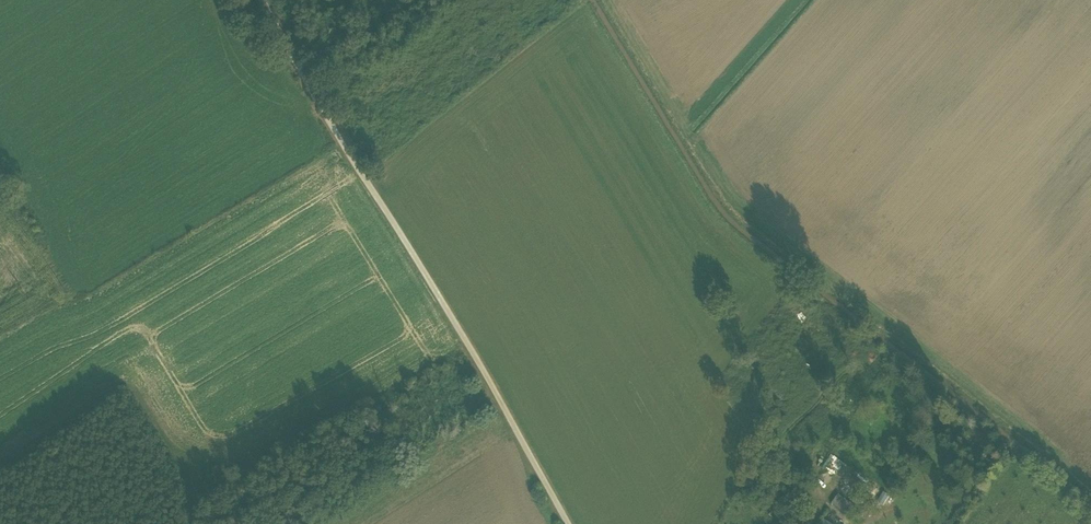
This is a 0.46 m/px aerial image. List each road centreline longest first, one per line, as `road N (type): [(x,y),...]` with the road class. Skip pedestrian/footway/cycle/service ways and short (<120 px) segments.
road 1 (unclassified): [(564,523),(261,0)]

